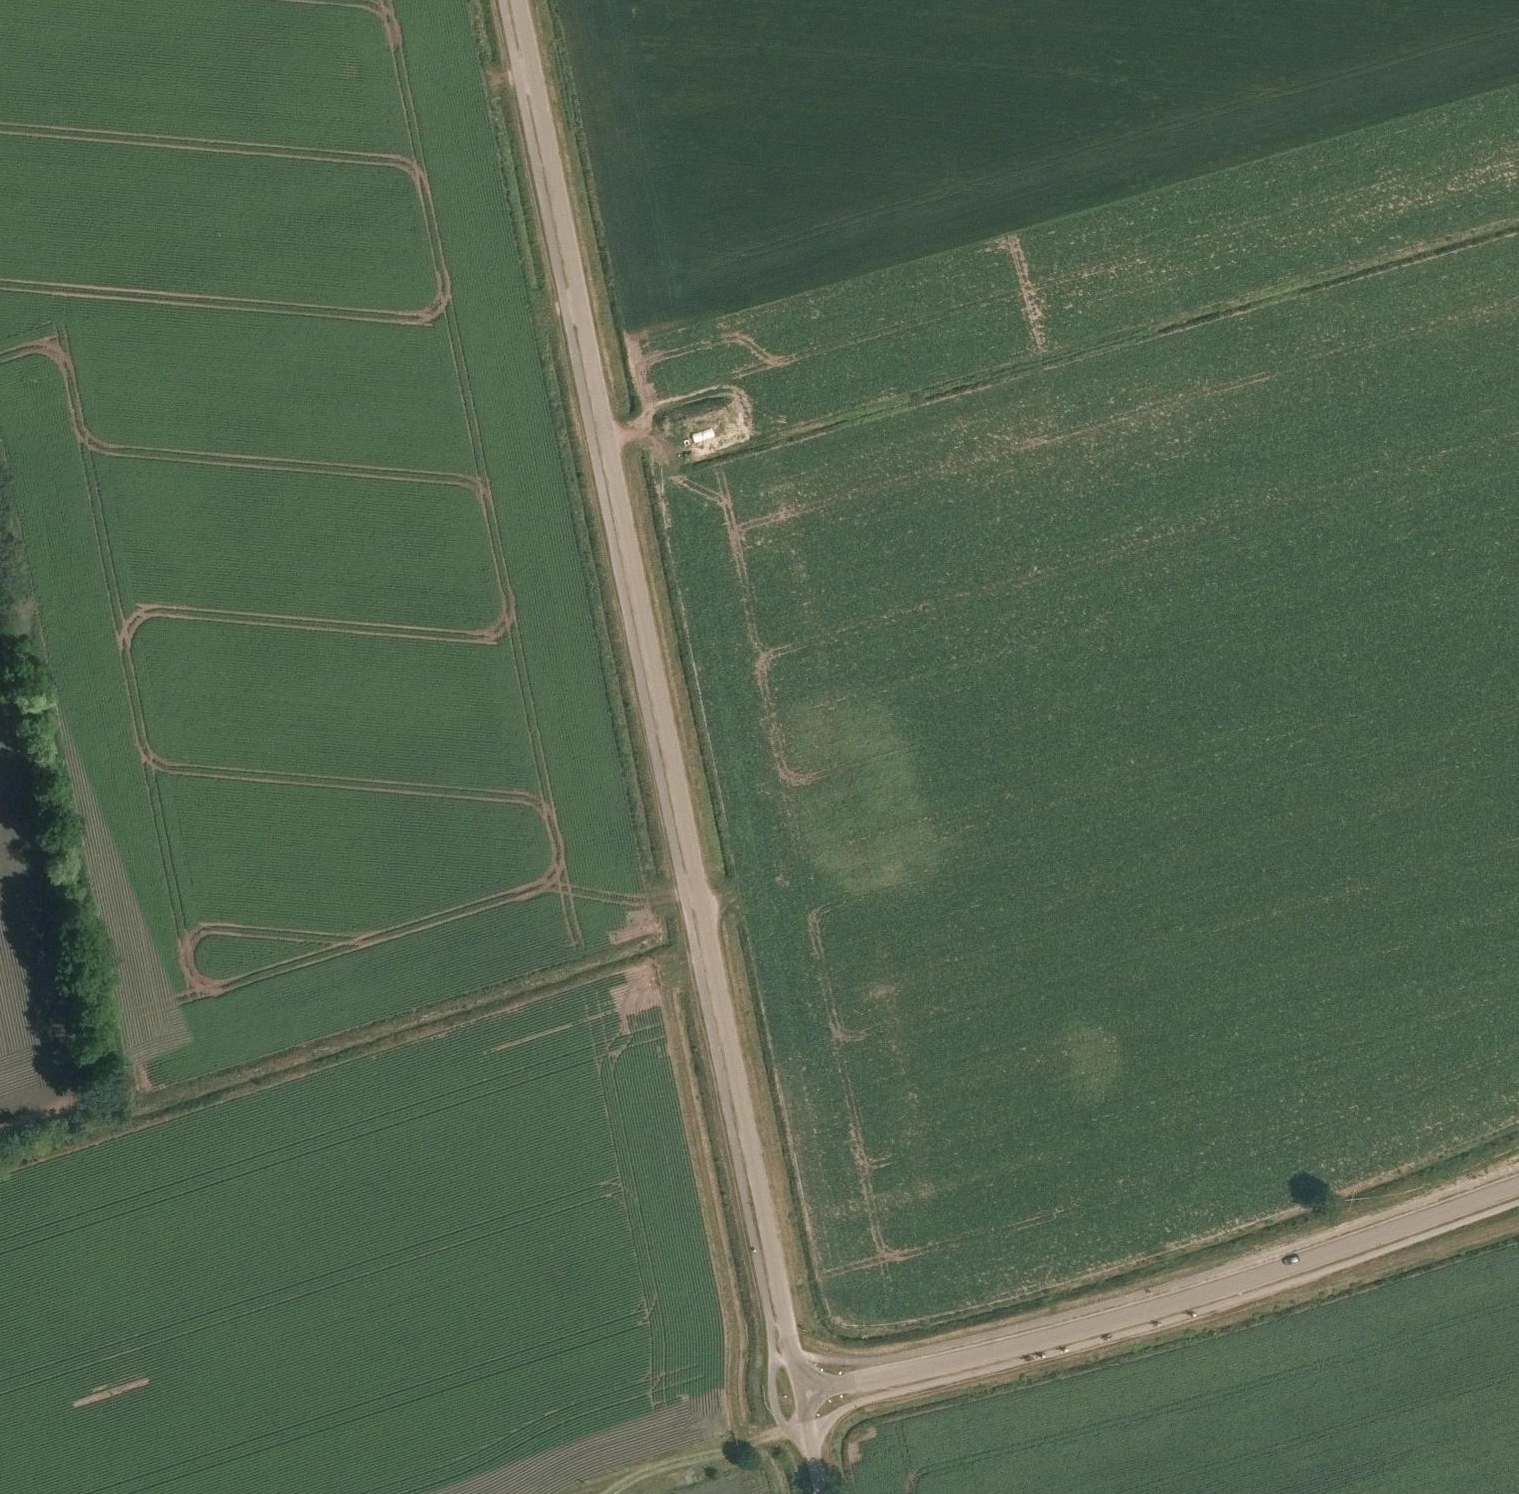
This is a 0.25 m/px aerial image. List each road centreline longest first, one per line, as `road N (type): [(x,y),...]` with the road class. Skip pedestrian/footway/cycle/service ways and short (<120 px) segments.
road 1 (unclassified): [(805,1394),(520,0)]
road 2 (unclassified): [(1518,1185),(1171,1304),(805,1394)]

